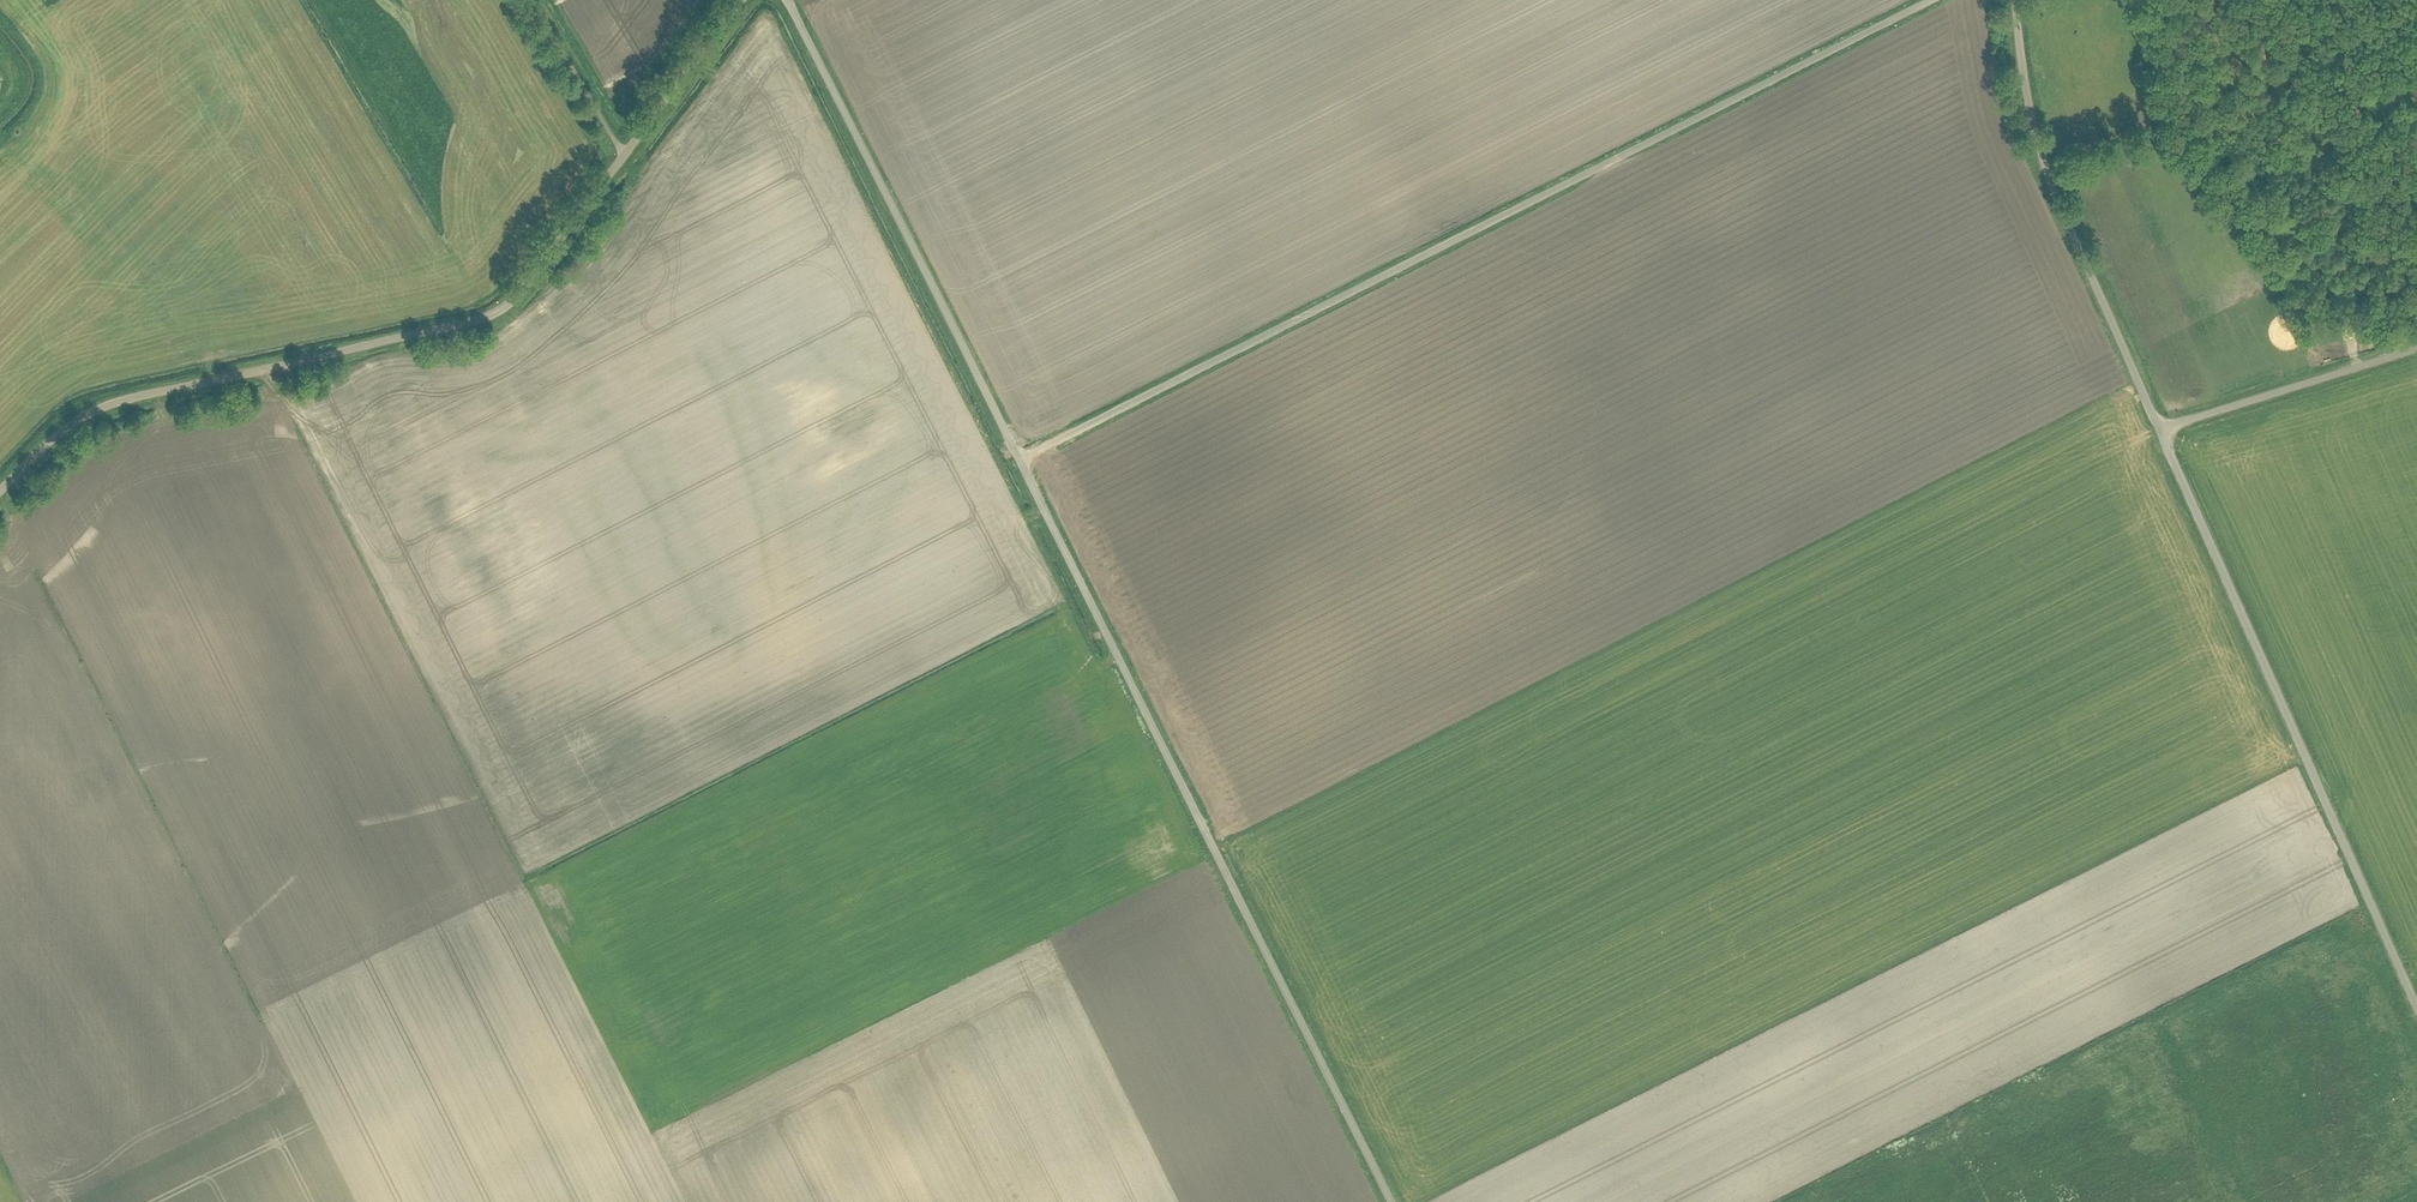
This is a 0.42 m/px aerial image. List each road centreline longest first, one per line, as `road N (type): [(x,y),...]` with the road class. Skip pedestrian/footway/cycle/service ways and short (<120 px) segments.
road 1 (unclassified): [(1019,457),(1928,0)]
road 2 (unclassified): [(742,0),(498,311),(111,404),(80,417),(0,490)]
road 3 (unclassified): [(1393,1201),(1019,457)]
road 4 (unclassified): [(2416,1007),(2158,428)]
road 5 (unclassified): [(1019,457),(787,0)]
road 6 (unclassified): [(2158,428),(2041,153),(2015,0)]
road 7 (unclassified): [(2158,428),(2416,349)]

